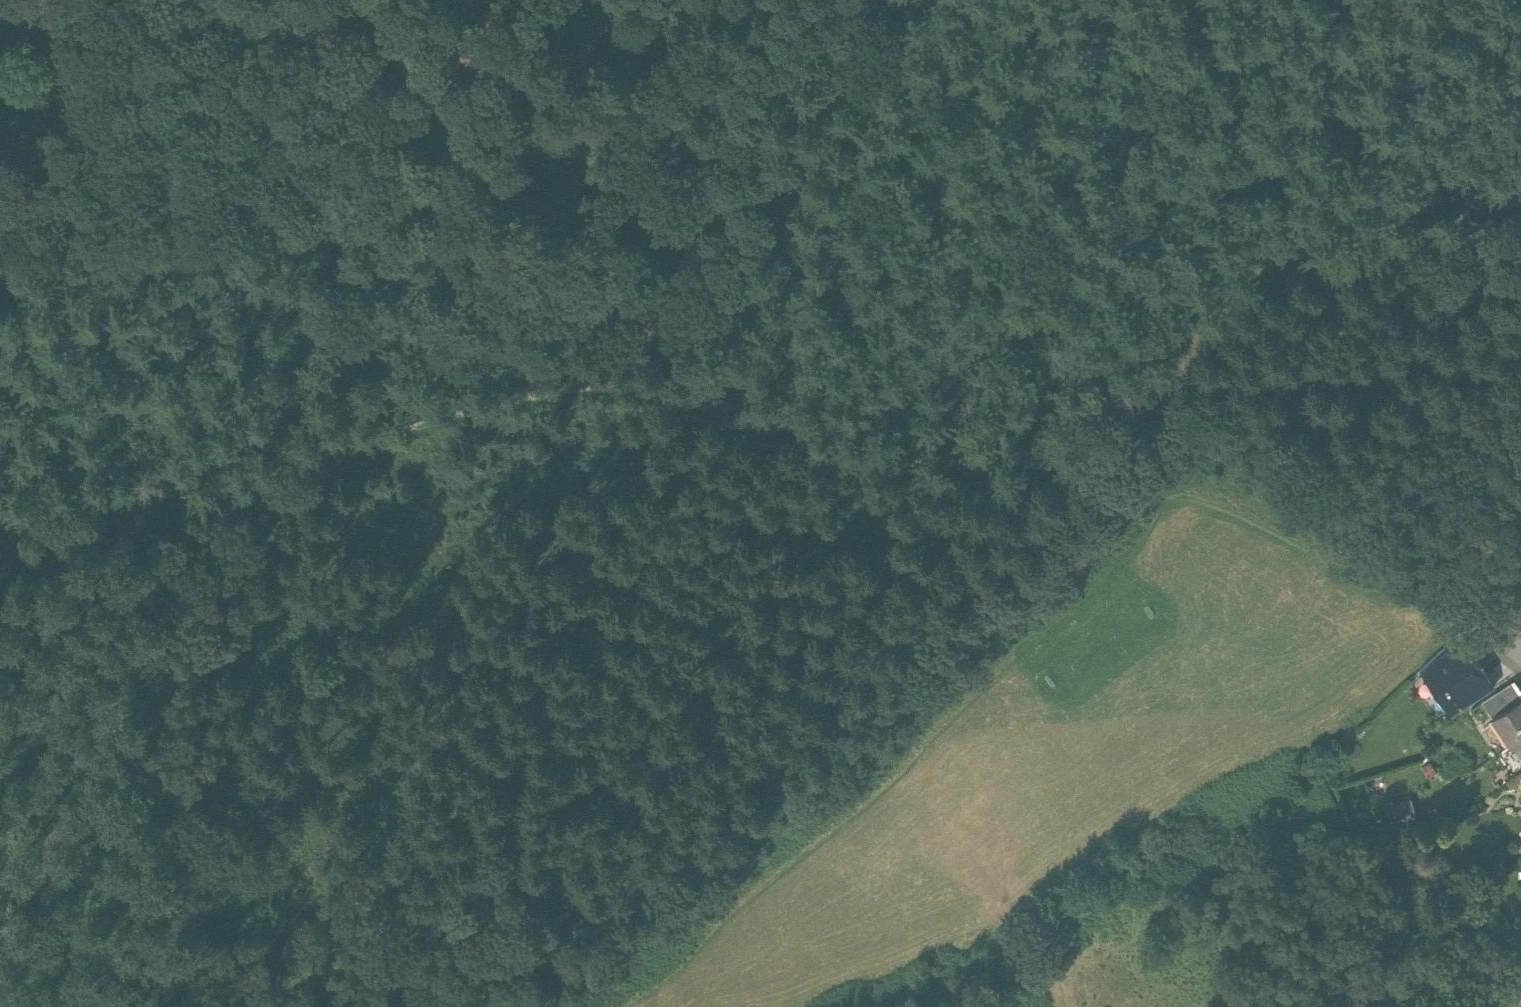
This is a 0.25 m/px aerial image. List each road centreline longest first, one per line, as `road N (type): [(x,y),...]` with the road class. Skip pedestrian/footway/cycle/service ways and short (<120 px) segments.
road 1 (track): [(0,537),(436,409),(641,386),(847,416),(1055,463),(1188,384),(1238,310),(1327,247),(1520,193)]
road 2 (track): [(641,386),(752,0)]

